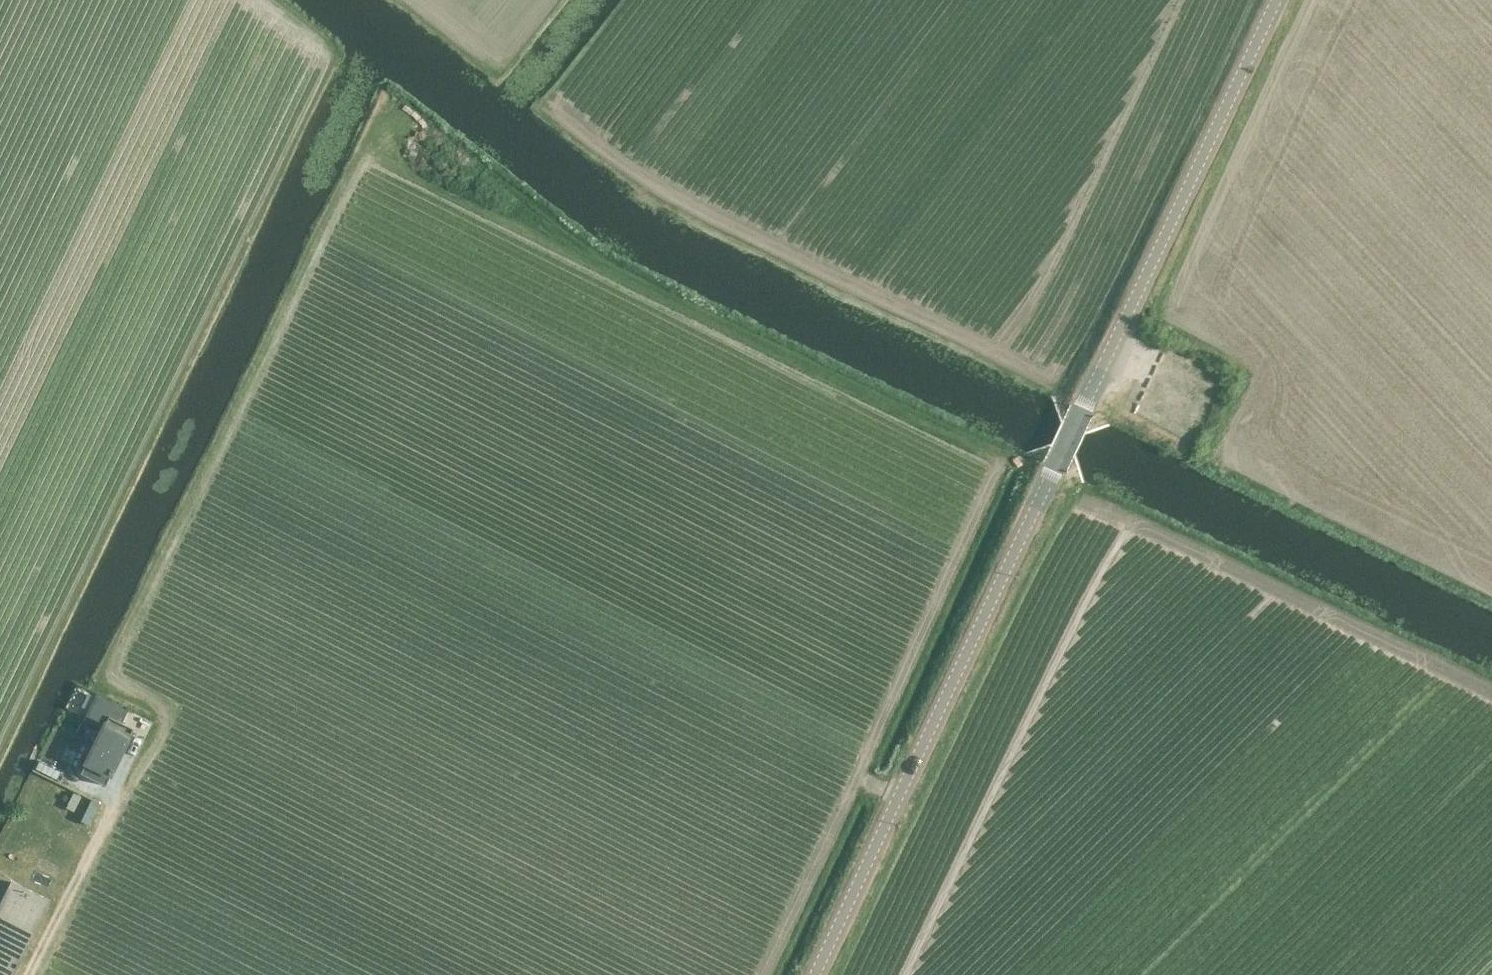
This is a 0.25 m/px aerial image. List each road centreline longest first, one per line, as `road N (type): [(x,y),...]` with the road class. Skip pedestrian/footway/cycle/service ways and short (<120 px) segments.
road 1 (tertiary): [(1062,452),(817,974)]
road 2 (tertiary): [(1062,452),(1275,0)]

